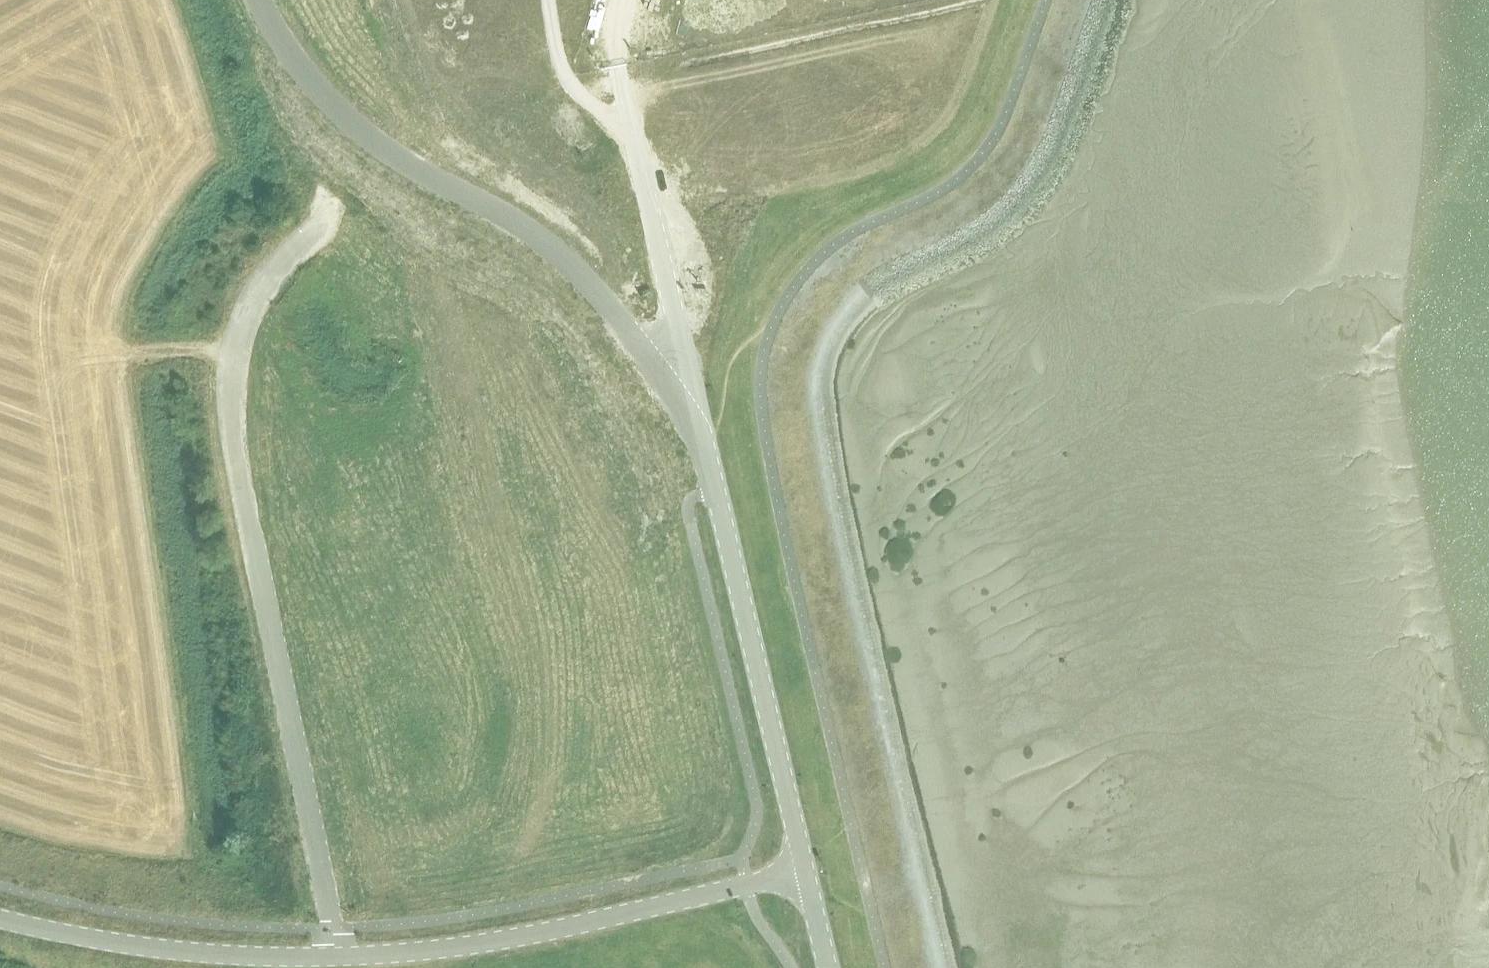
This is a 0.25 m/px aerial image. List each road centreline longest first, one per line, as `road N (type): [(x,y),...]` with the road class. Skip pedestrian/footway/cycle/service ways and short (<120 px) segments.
road 1 (unclassified): [(335,957),(235,438),(247,320),(318,226)]
road 2 (unclassified): [(700,430),(612,311),(560,258),(341,110),(285,46),(258,0)]
road 3 (tertiary): [(806,871),(483,945),(335,957)]
road 4 (unclassified): [(700,430),(806,871)]
road 5 (residential): [(624,0),(616,75),(700,430)]
road 6 (tertiary): [(335,957),(236,956),(81,938),(0,920)]

